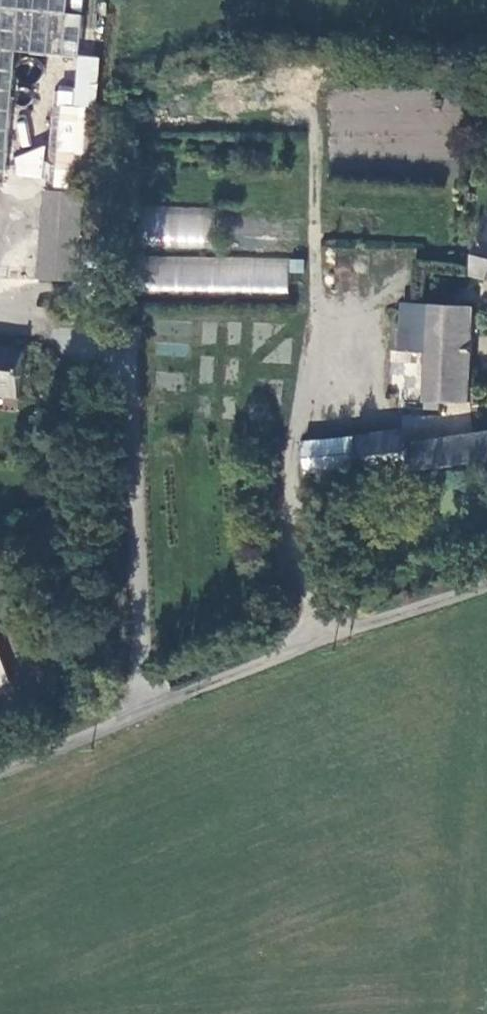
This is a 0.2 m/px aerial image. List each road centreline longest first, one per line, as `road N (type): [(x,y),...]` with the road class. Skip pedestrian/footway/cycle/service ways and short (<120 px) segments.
road 1 (unclassified): [(309,644),(291,456),(305,366),(331,349),(360,351)]
road 2 (unclassified): [(0,773),(309,644)]
road 3 (unclassified): [(309,644),(486,583)]

